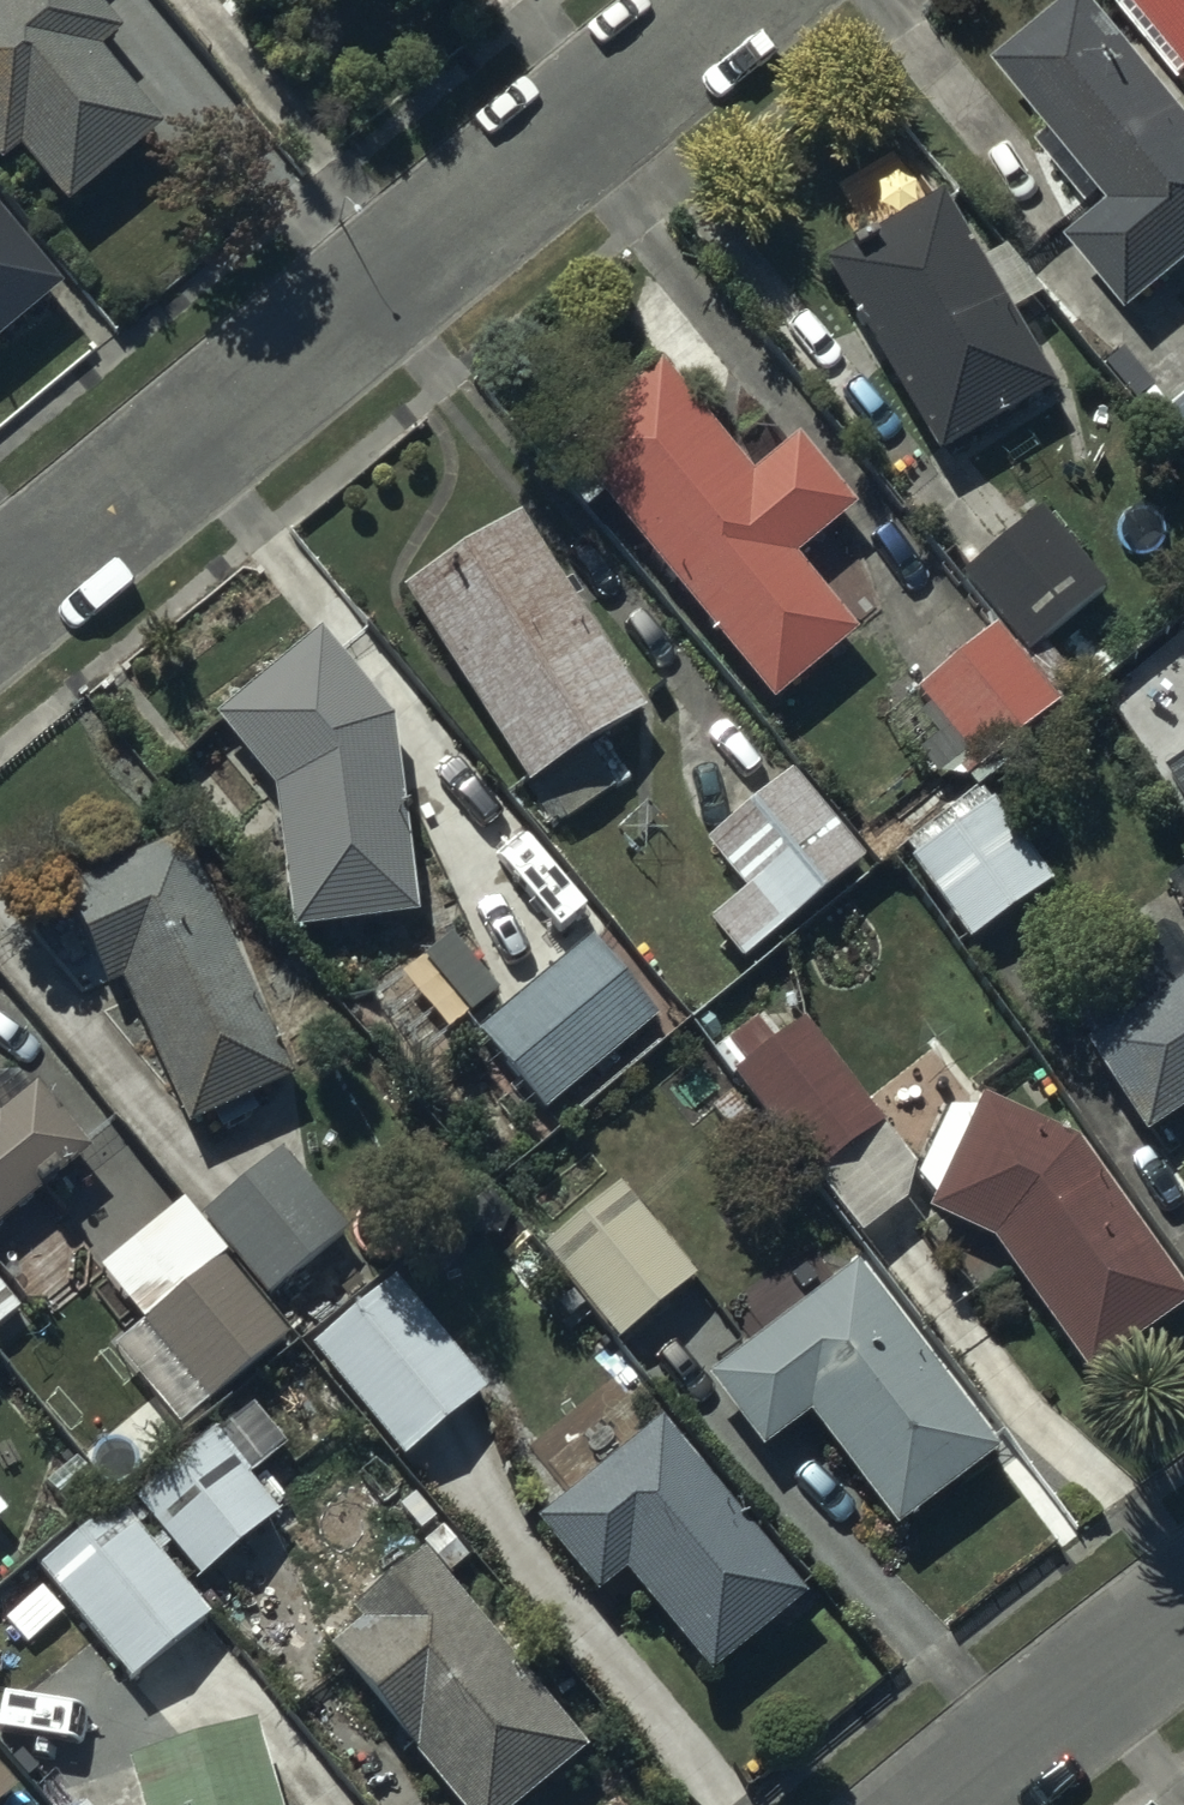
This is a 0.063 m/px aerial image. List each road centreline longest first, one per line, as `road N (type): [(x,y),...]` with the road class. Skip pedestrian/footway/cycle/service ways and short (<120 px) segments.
road 1 (residential): [(0,603),(732,0)]
road 2 (residential): [(977,1804),(1183,1643)]

